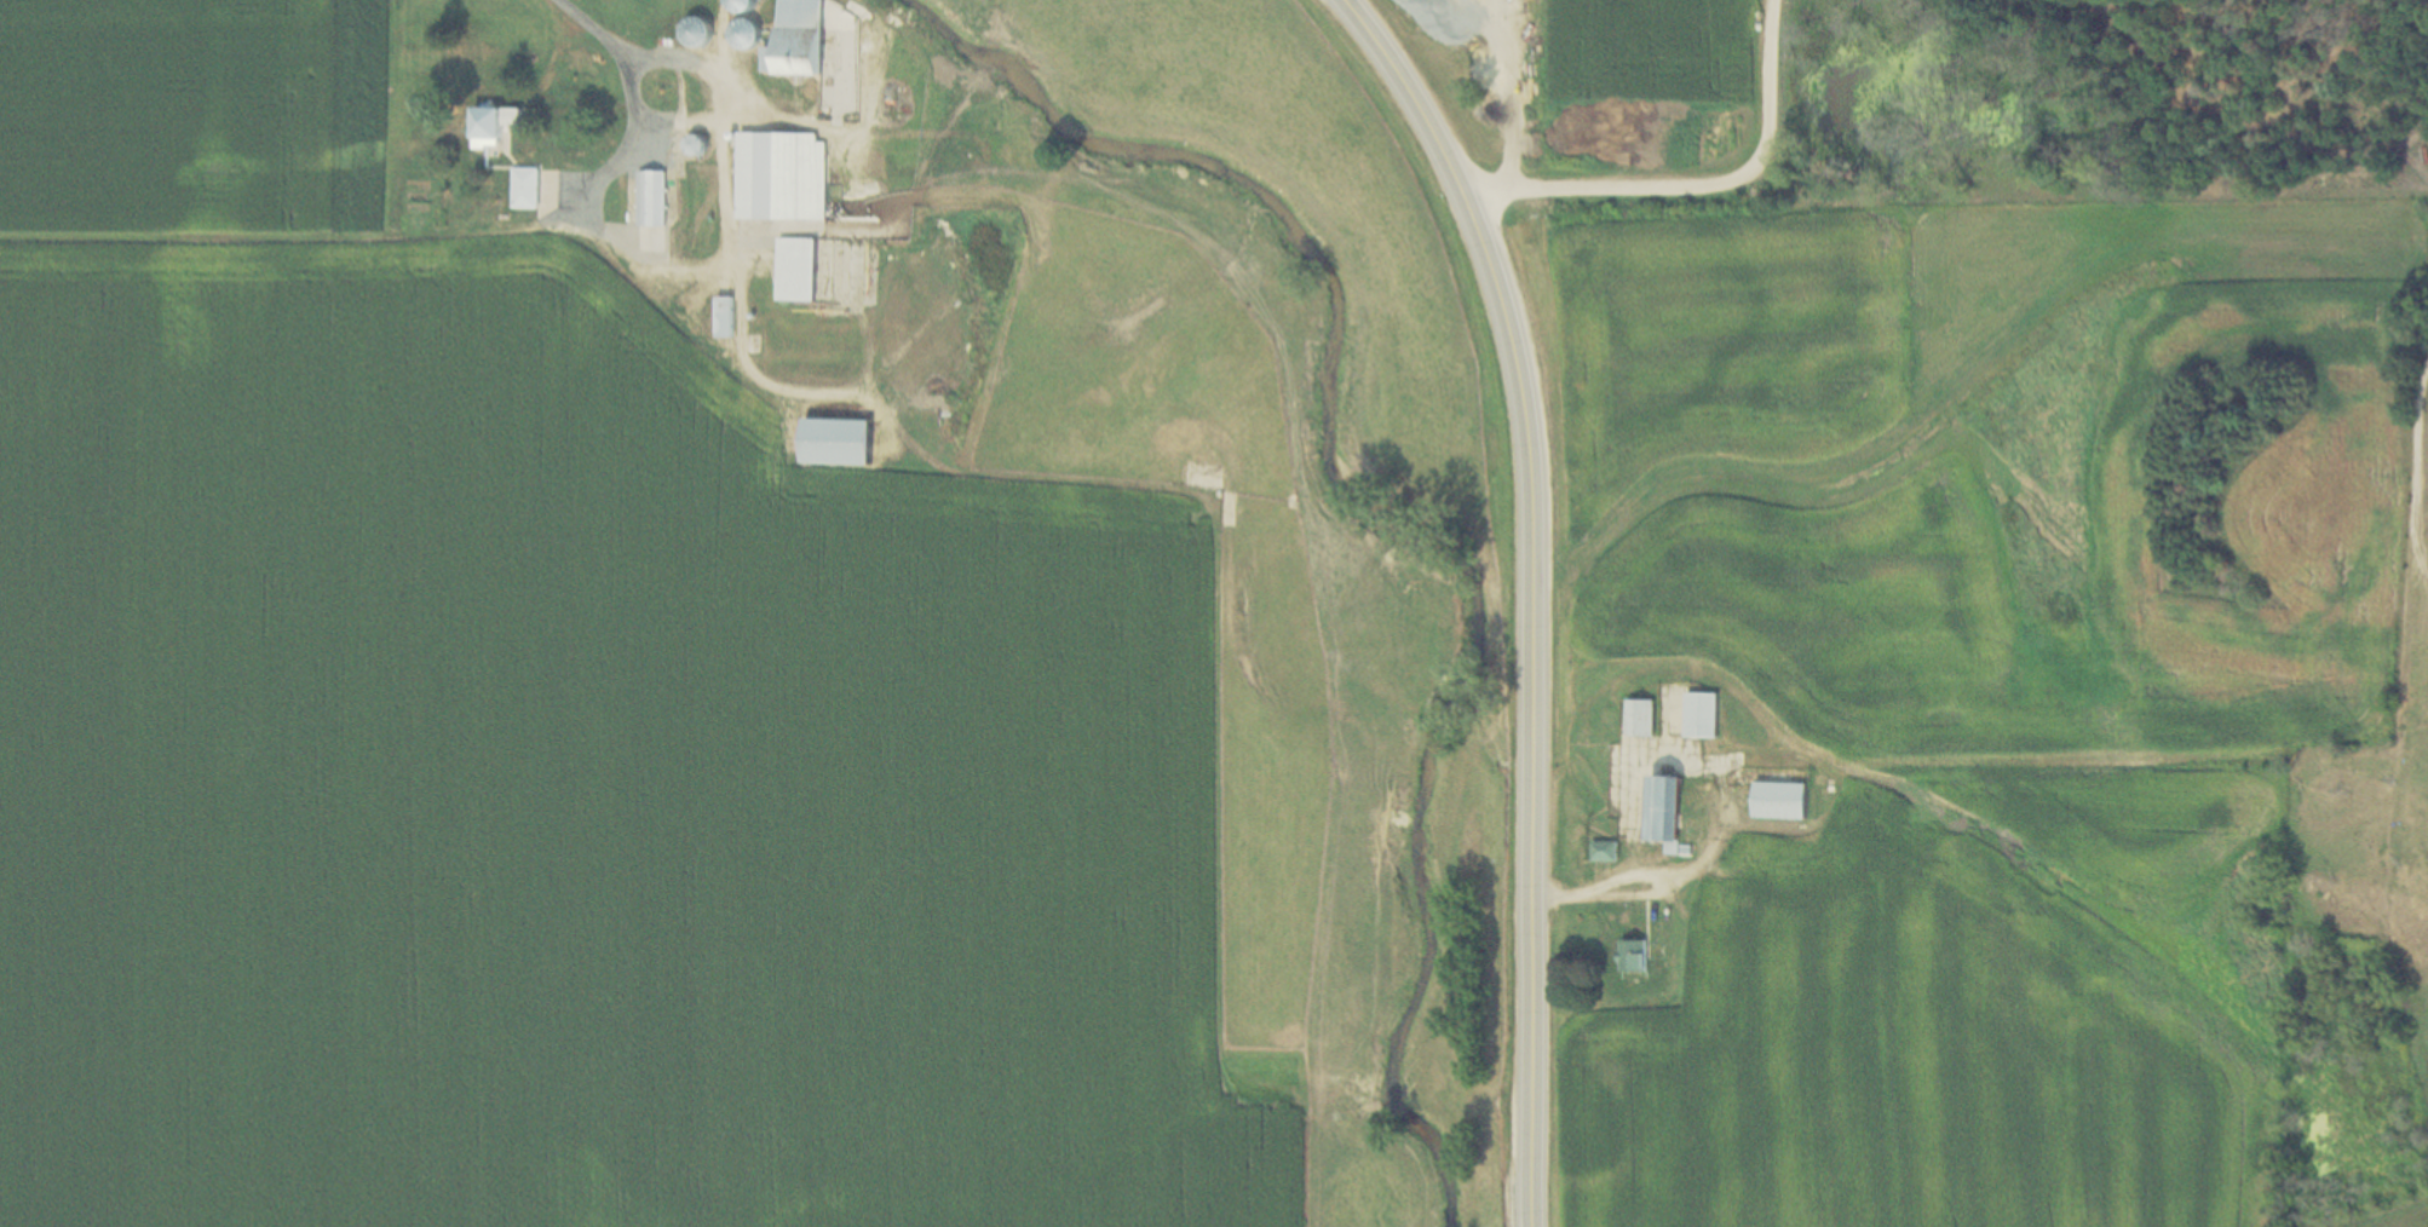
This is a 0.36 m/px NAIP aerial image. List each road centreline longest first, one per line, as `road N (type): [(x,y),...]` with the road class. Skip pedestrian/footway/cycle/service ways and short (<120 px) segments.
road 1 (primary): [(1534,1226),(1534,445),(1520,357),(1473,202),(1411,83),(1352,0)]
road 2 (residential): [(566,0),(628,52),(696,64),(735,87)]

